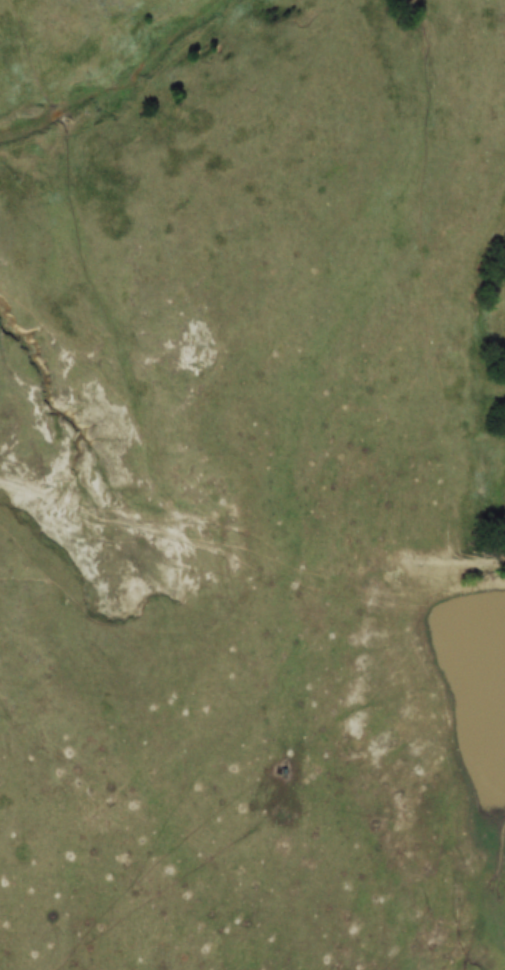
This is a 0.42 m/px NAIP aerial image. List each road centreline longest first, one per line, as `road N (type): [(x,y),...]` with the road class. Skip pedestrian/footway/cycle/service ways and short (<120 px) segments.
road 1 (track): [(504,571),(285,561),(74,518),(0,486)]

